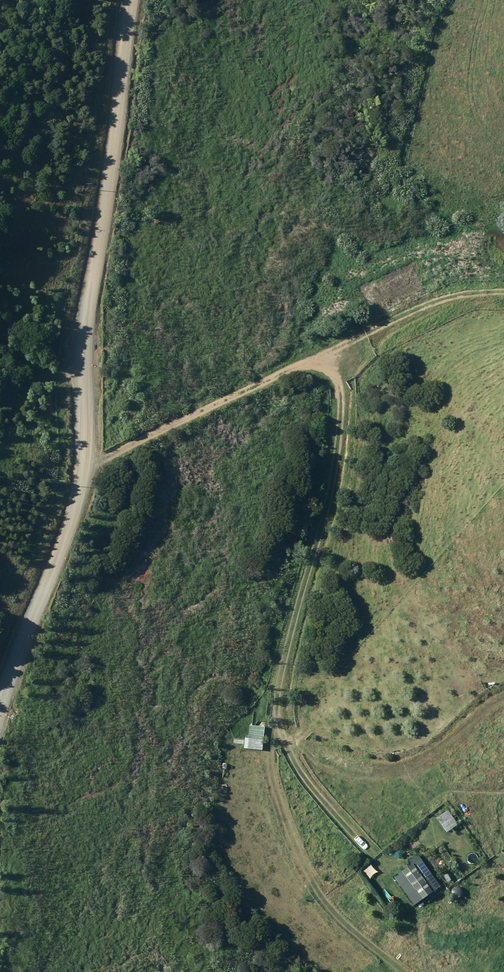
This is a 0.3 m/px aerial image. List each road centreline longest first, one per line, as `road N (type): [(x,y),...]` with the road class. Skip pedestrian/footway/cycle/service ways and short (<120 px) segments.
road 1 (unclassified): [(0,701),(83,469),(82,322),(128,0)]
road 2 (track): [(280,728),(277,776),(318,885),(409,971)]
road 3 (track): [(324,356),(449,293),(503,294)]

